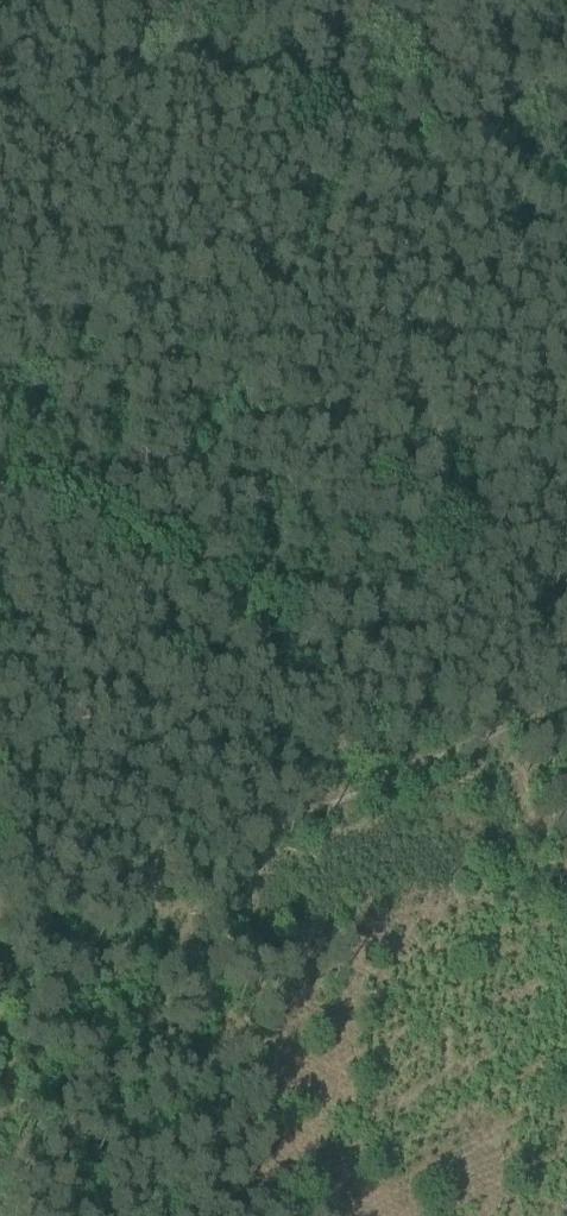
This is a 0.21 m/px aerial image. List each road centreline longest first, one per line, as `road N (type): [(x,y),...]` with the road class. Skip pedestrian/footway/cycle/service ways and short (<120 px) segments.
road 1 (track): [(0,926),(566,685)]

